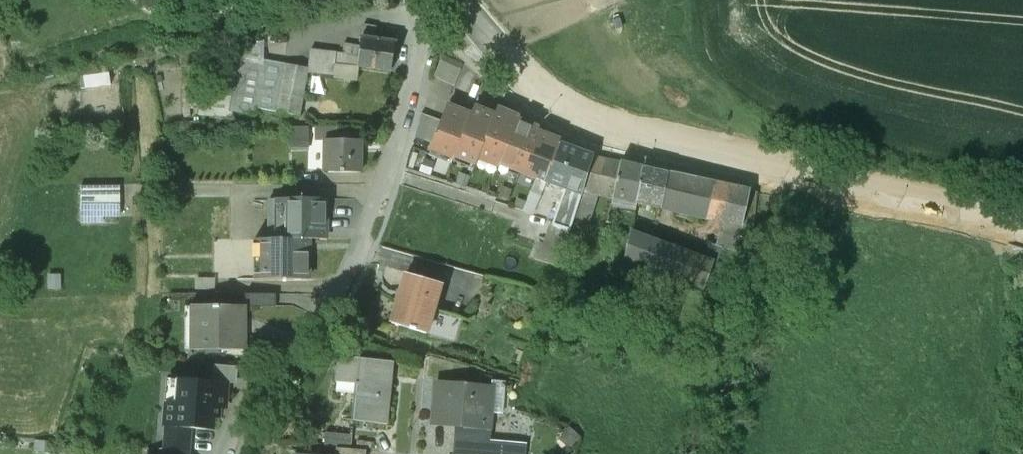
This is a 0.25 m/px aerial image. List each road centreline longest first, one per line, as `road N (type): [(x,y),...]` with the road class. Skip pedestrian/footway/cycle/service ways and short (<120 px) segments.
road 1 (secondary): [(448,0),(567,114),(683,149),(1022,221)]
road 2 (residential): [(228,453),(360,264),(413,115),(428,0)]

